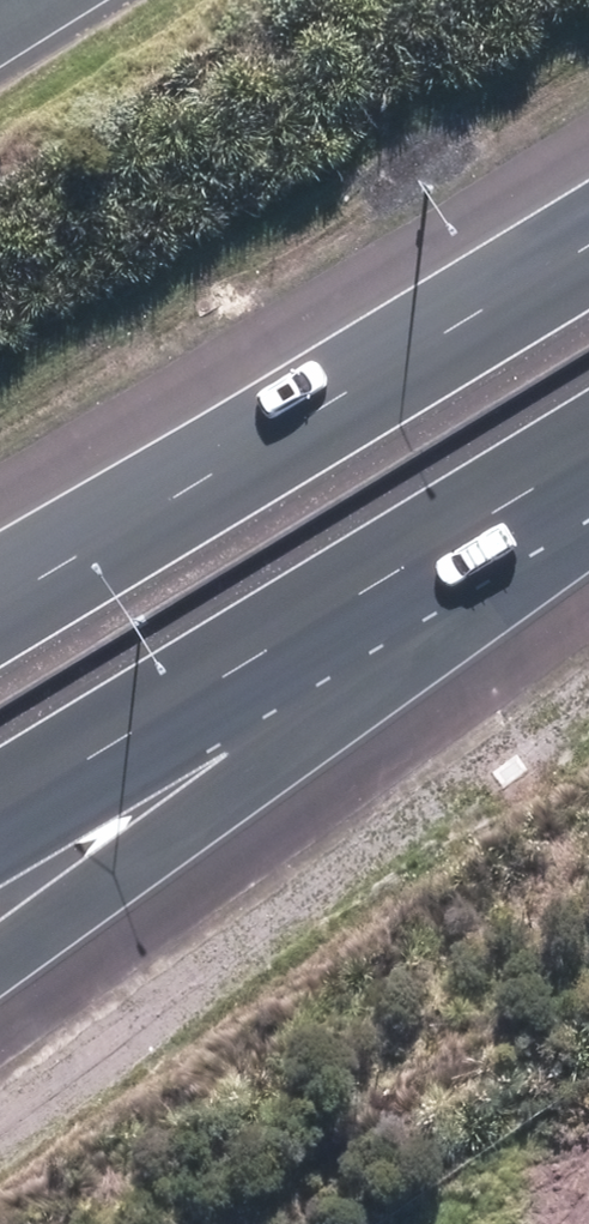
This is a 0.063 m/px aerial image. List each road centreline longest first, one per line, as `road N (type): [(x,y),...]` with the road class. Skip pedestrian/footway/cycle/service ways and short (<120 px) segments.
road 1 (motorway): [(585,473),(0,917)]
road 2 (motorway): [(0,562),(588,203)]
road 3 (motorway): [(585,473),(0,826)]

